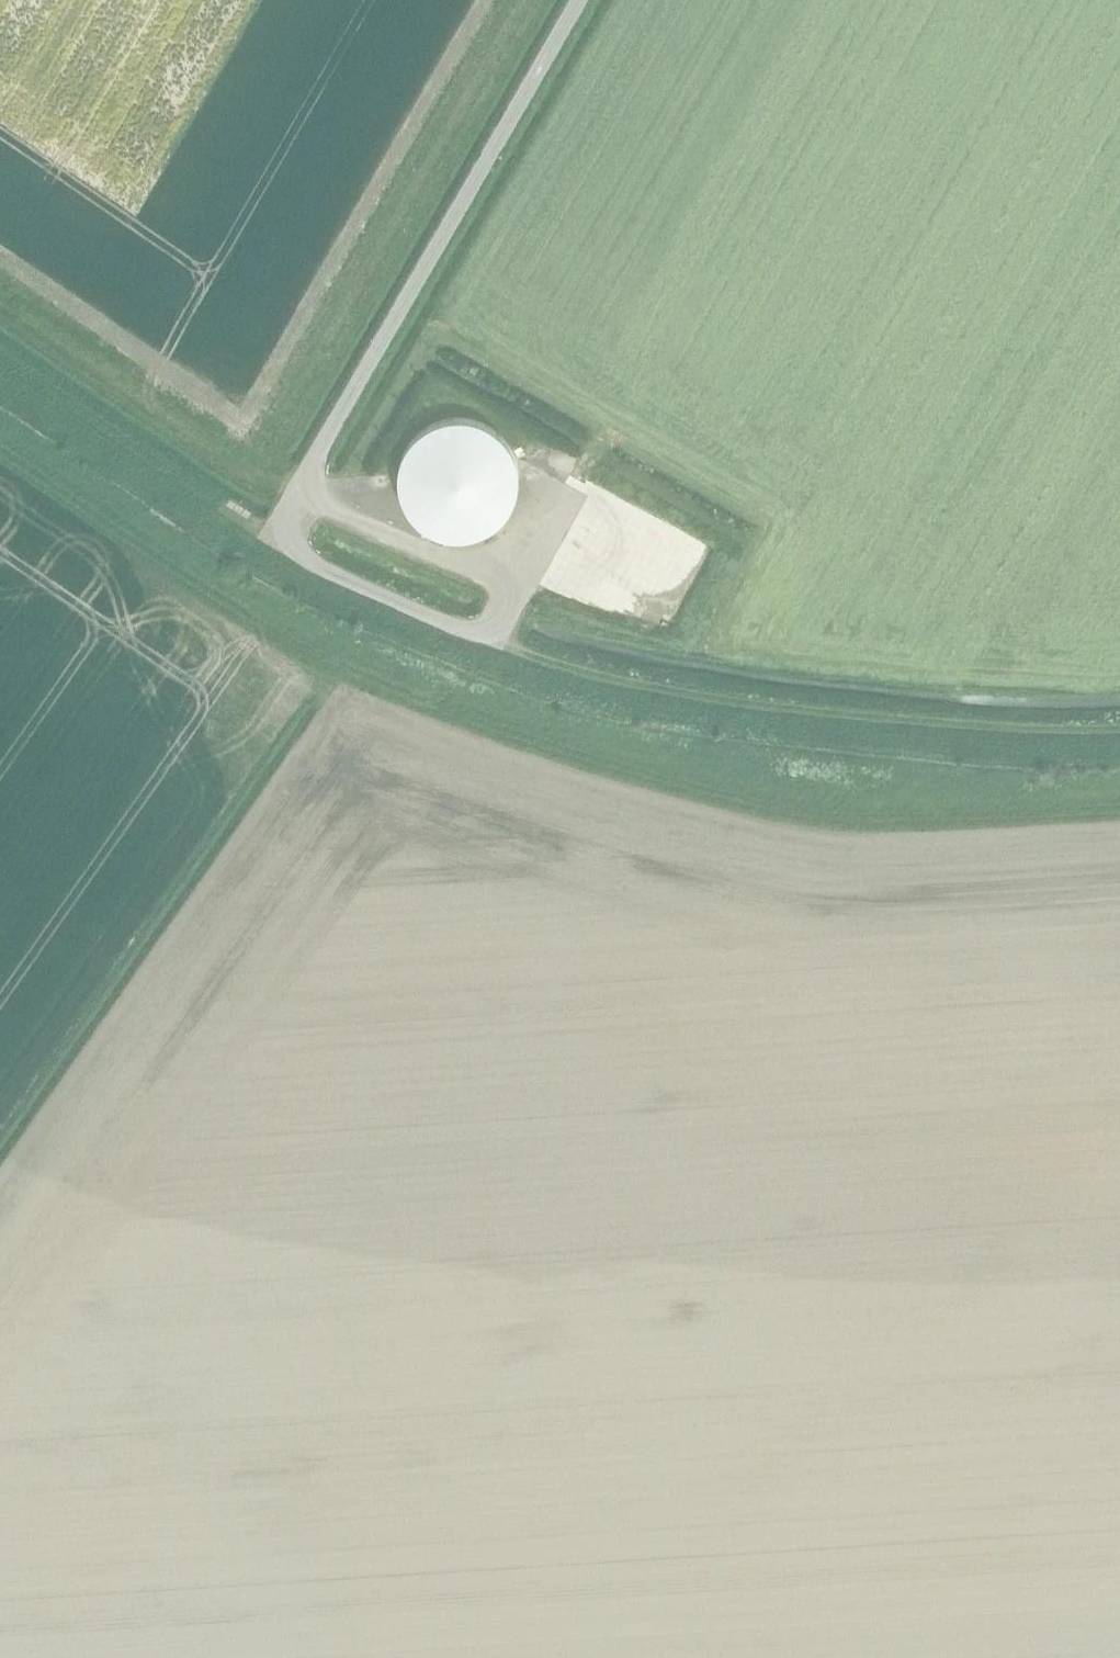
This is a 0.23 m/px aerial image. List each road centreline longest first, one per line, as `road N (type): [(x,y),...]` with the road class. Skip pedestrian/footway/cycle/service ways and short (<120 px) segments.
road 1 (track): [(280,525),(288,544),(554,659),(755,699),(1039,725),(1119,722)]
road 2 (unclassified): [(280,525),(585,0)]

